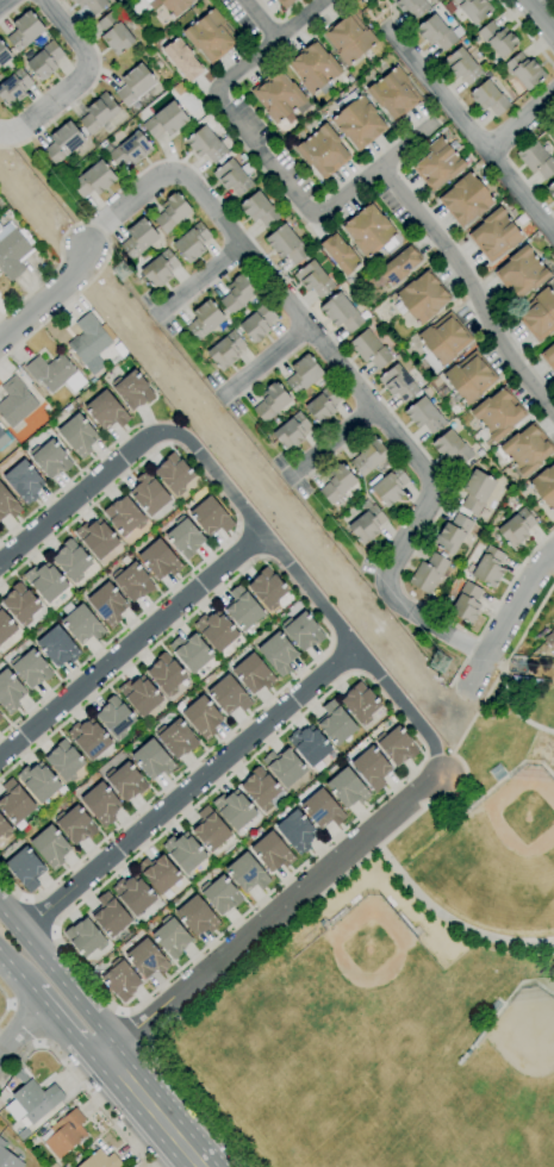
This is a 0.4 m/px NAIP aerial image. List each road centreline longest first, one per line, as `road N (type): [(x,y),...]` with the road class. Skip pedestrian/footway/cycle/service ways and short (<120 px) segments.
road 1 (residential): [(440,779),(429,737),(189,442),(150,435),(0,564)]
road 2 (residential): [(355,648),(21,937)]
road 3 (residential): [(104,1053),(440,779)]
road 4 (residential): [(0,756),(260,533)]
road 5 (secondary): [(104,1053),(98,1026),(0,912)]
road 6 (residential): [(465,692),(553,549)]
road 7 (secondary): [(201,1166),(104,1053)]
road 8 (secondary): [(0,951),(79,1043),(104,1053)]

